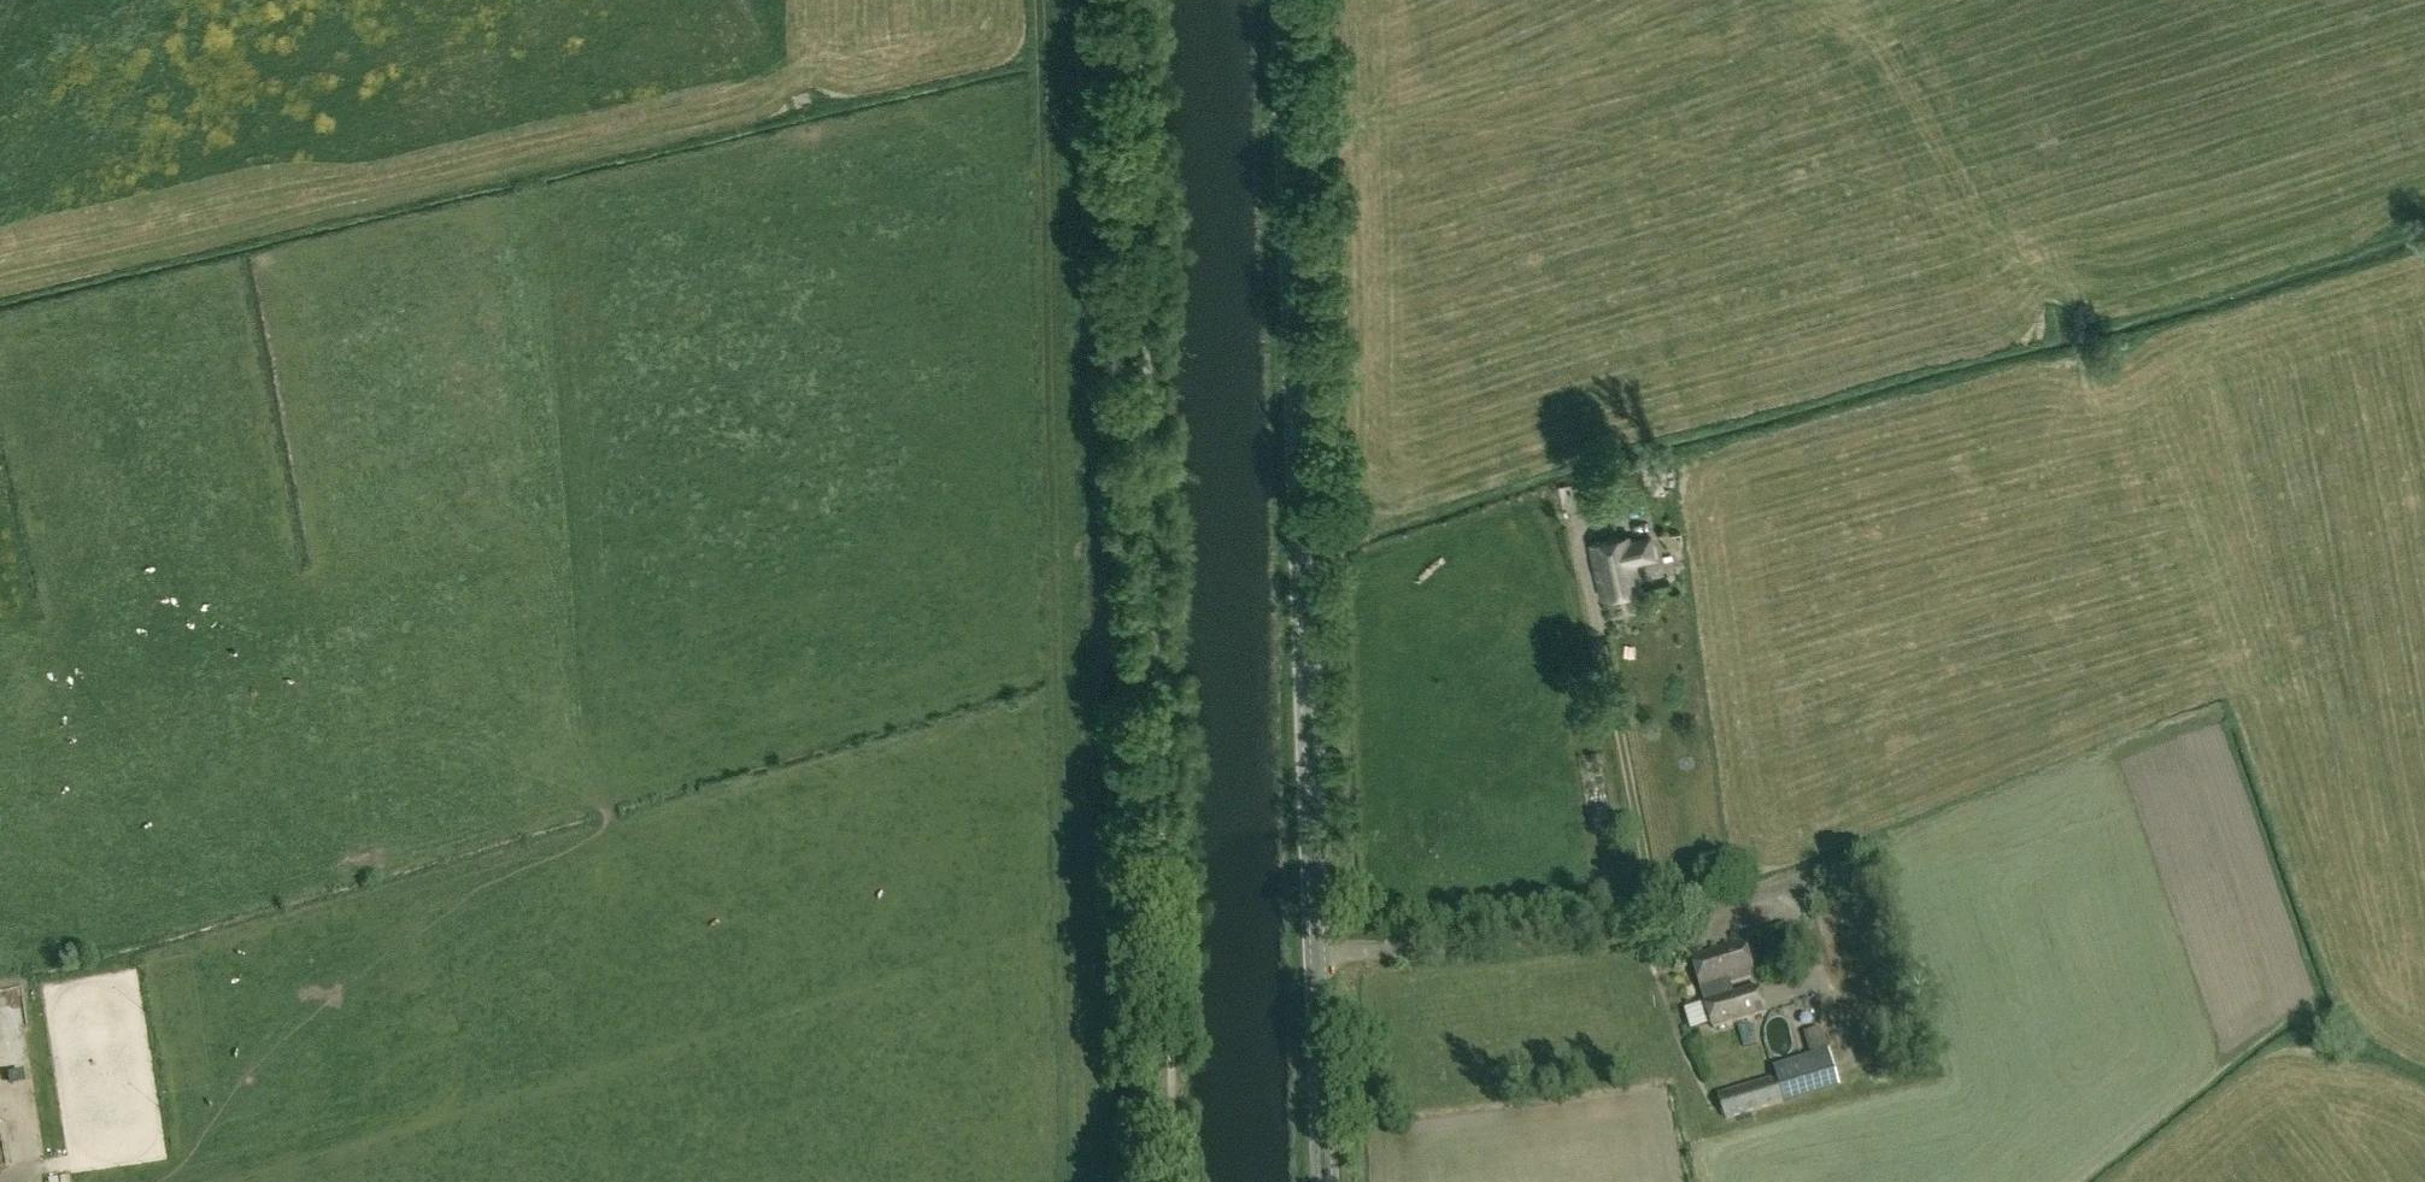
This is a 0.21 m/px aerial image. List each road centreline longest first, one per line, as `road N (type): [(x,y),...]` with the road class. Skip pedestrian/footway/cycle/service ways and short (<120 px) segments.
road 1 (tertiary): [(1324,1181),(1284,0)]

